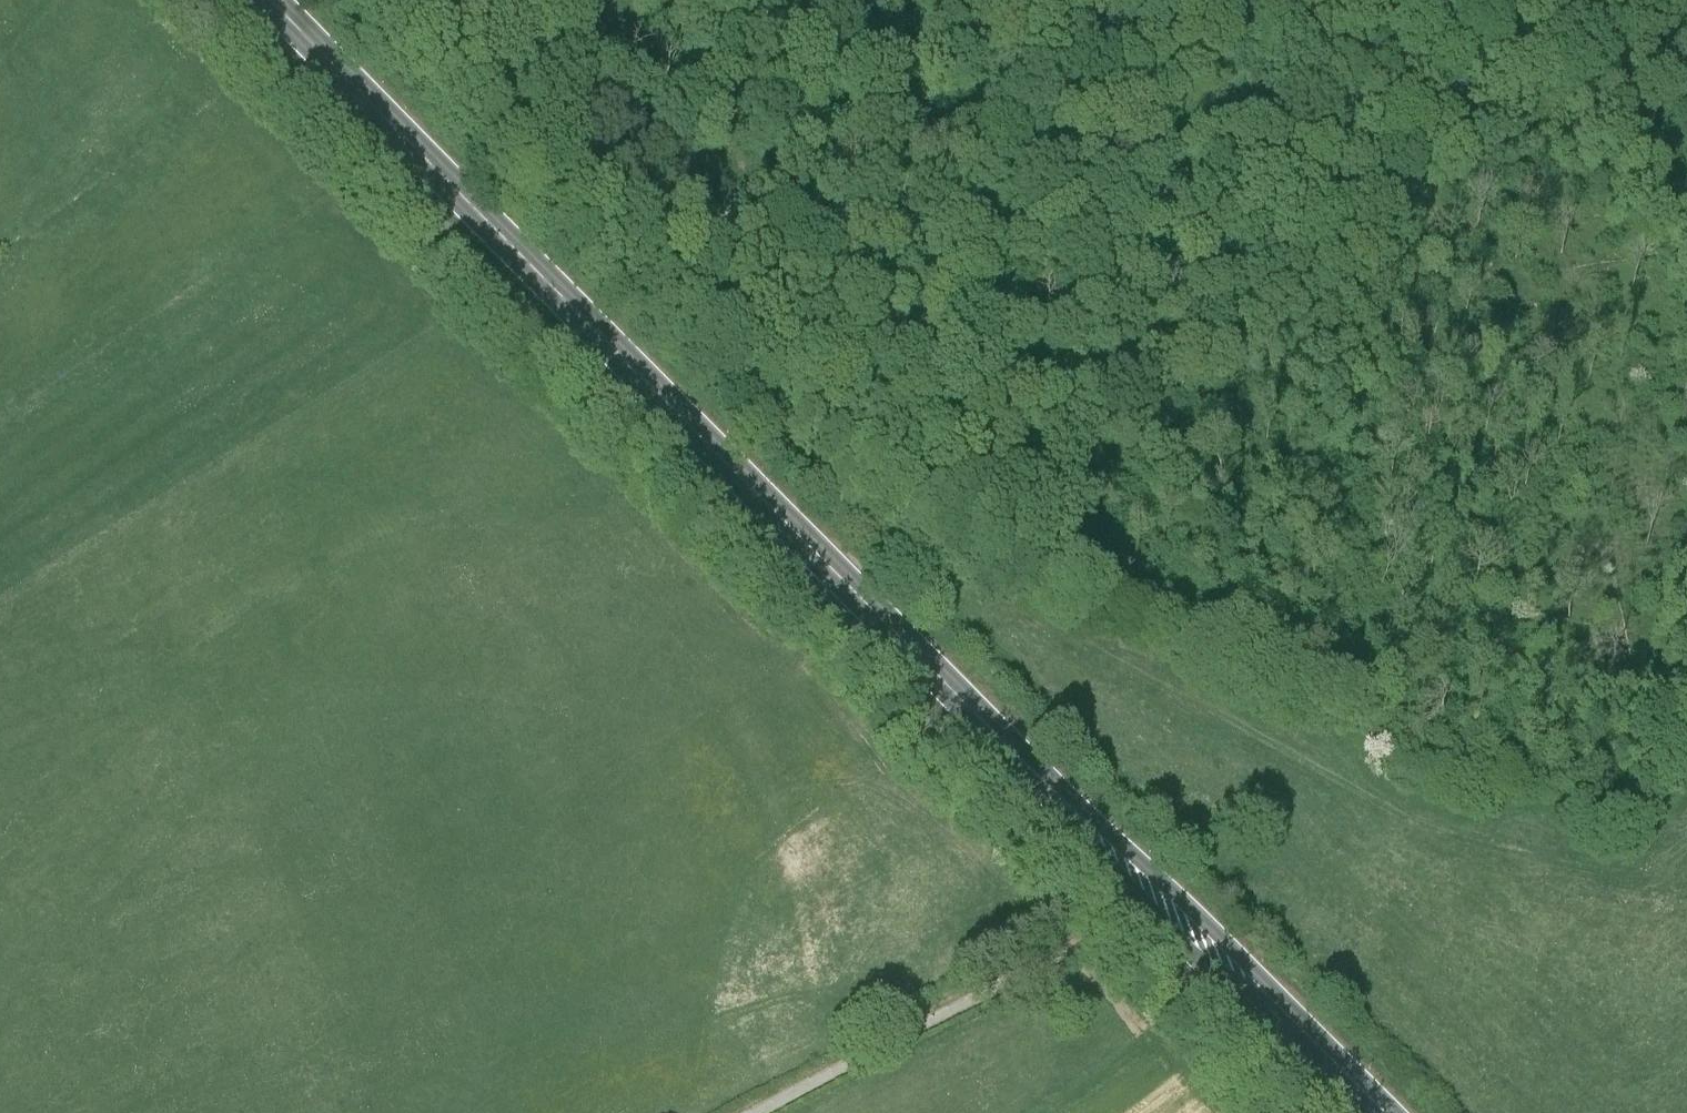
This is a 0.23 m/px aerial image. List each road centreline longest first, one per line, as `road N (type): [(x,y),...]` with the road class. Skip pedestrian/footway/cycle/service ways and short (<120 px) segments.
road 1 (primary): [(274,0),(1373,1112)]
road 2 (track): [(896,552),(662,319),(657,298),(671,270),(716,225),(961,0)]

